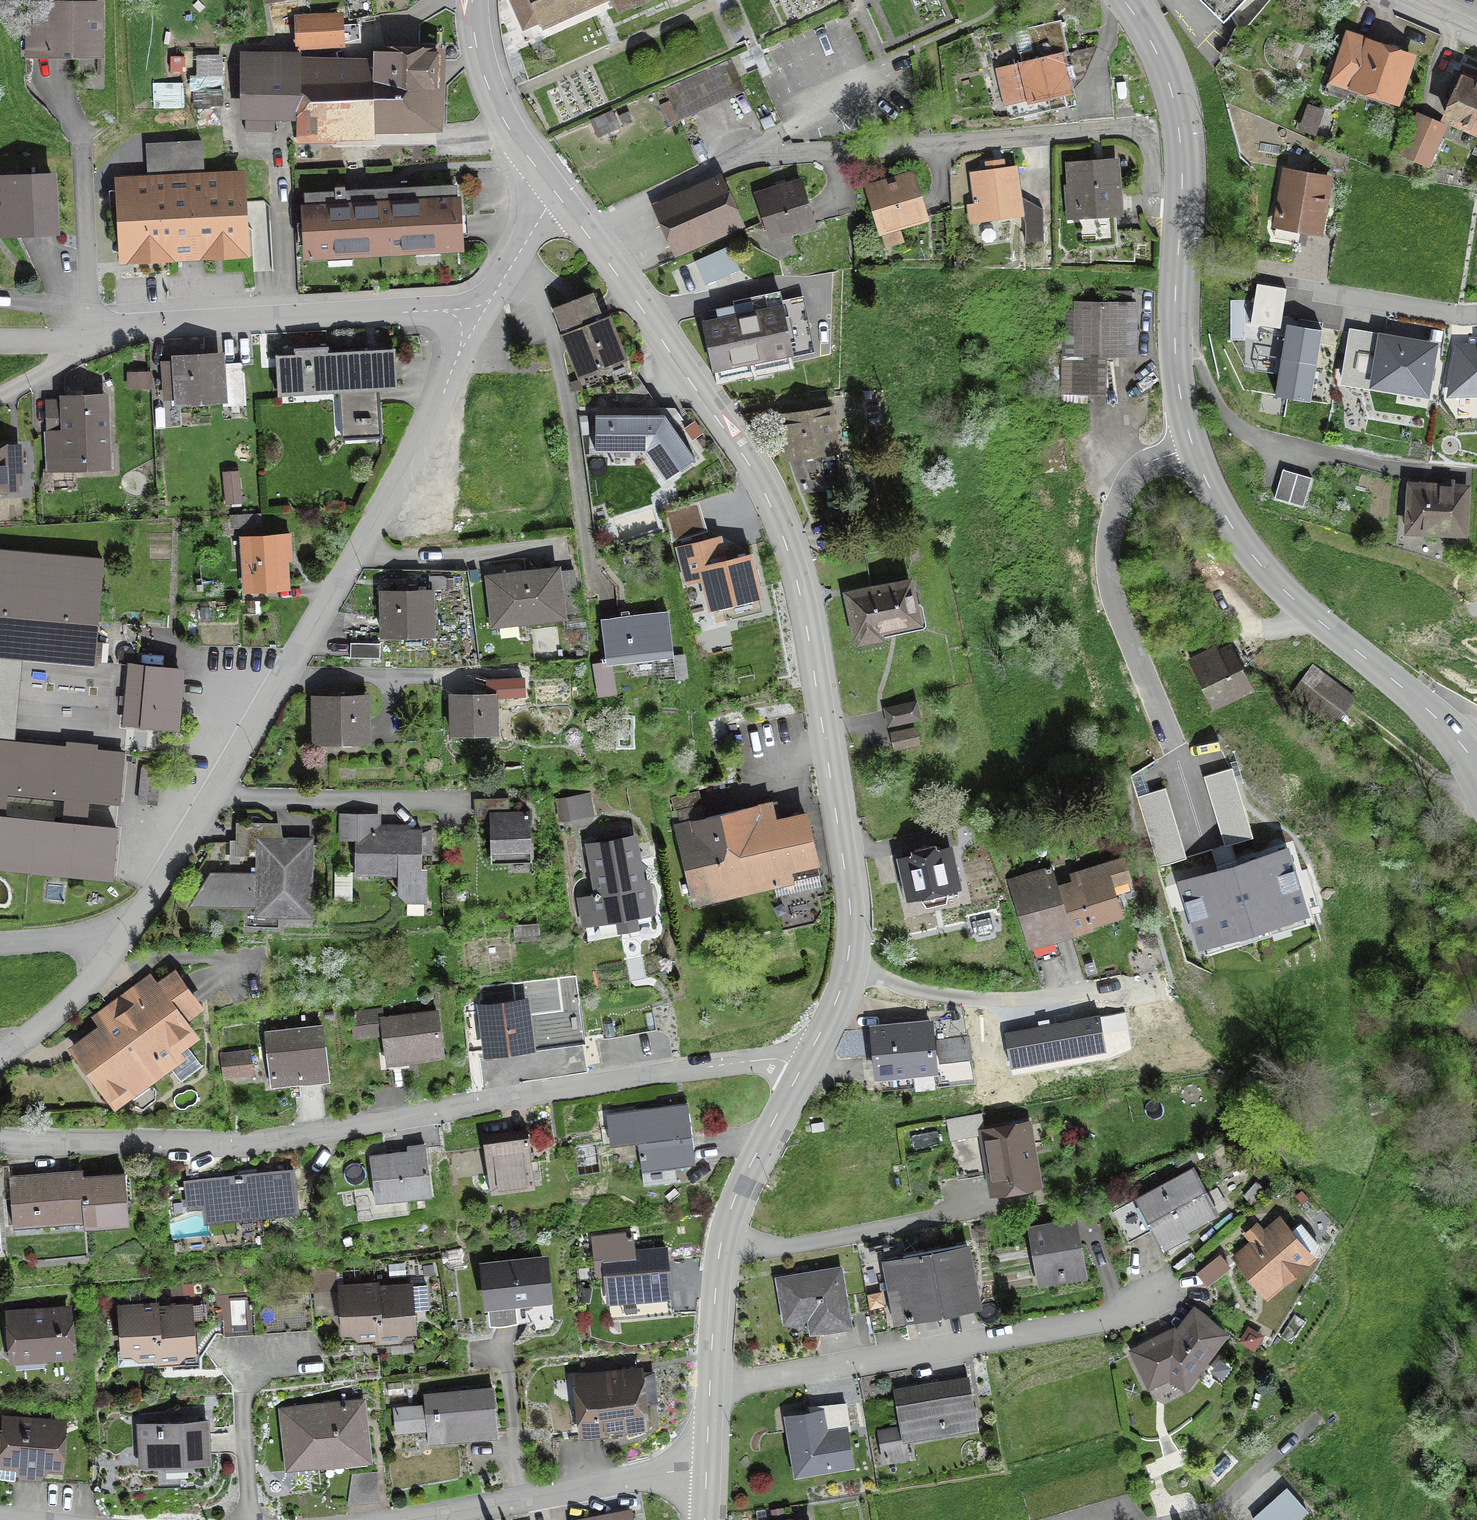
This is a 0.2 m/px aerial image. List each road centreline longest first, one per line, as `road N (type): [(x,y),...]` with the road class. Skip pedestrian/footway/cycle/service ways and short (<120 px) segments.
road 1 (tertiary): [(803,1068),(843,982),(852,924),(796,578),(768,495),(585,231)]
road 2 (residential): [(803,1068),(769,1059),(569,1085),(259,1142),(0,1142)]
road 3 (residential): [(100,936),(161,884),(409,456),(477,317)]
road 4 (residential): [(585,231),(746,158),(1179,127)]
road 5 (residential): [(710,1389),(1116,1318),(1178,1287)]
road 6 (residential): [(477,317),(157,324),(72,341),(0,341)]
road 7 (tertiary): [(1476,767),(1448,730),(1265,570),(1225,516),(1194,449)]
road 8 (residential): [(1194,449),(1153,457),(1126,485),(1108,531),(1106,574),(1173,748)]
road 9 (tertiary): [(710,1389),(723,1232),(803,1068)]
road 10 (tertiary): [(1194,449),(1175,337),(1179,127)]
road 11 (residential): [(707,1469),(415,1519)]
road 12 (residential): [(1476,311),(1251,280)]
road 13 (tertiary): [(555,191),(490,89),(472,0)]
road 14 (residential): [(0,1052),(97,977),(104,963),(100,936)]
road 15 (residential): [(1186,1519),(1216,1509),(1315,1419)]
road 16 (residential): [(477,317),(555,191)]
road 17 (tertiary): [(1179,127),(1161,62),(1124,0)]
road 18 (residential): [(250,1519),(244,1387)]

